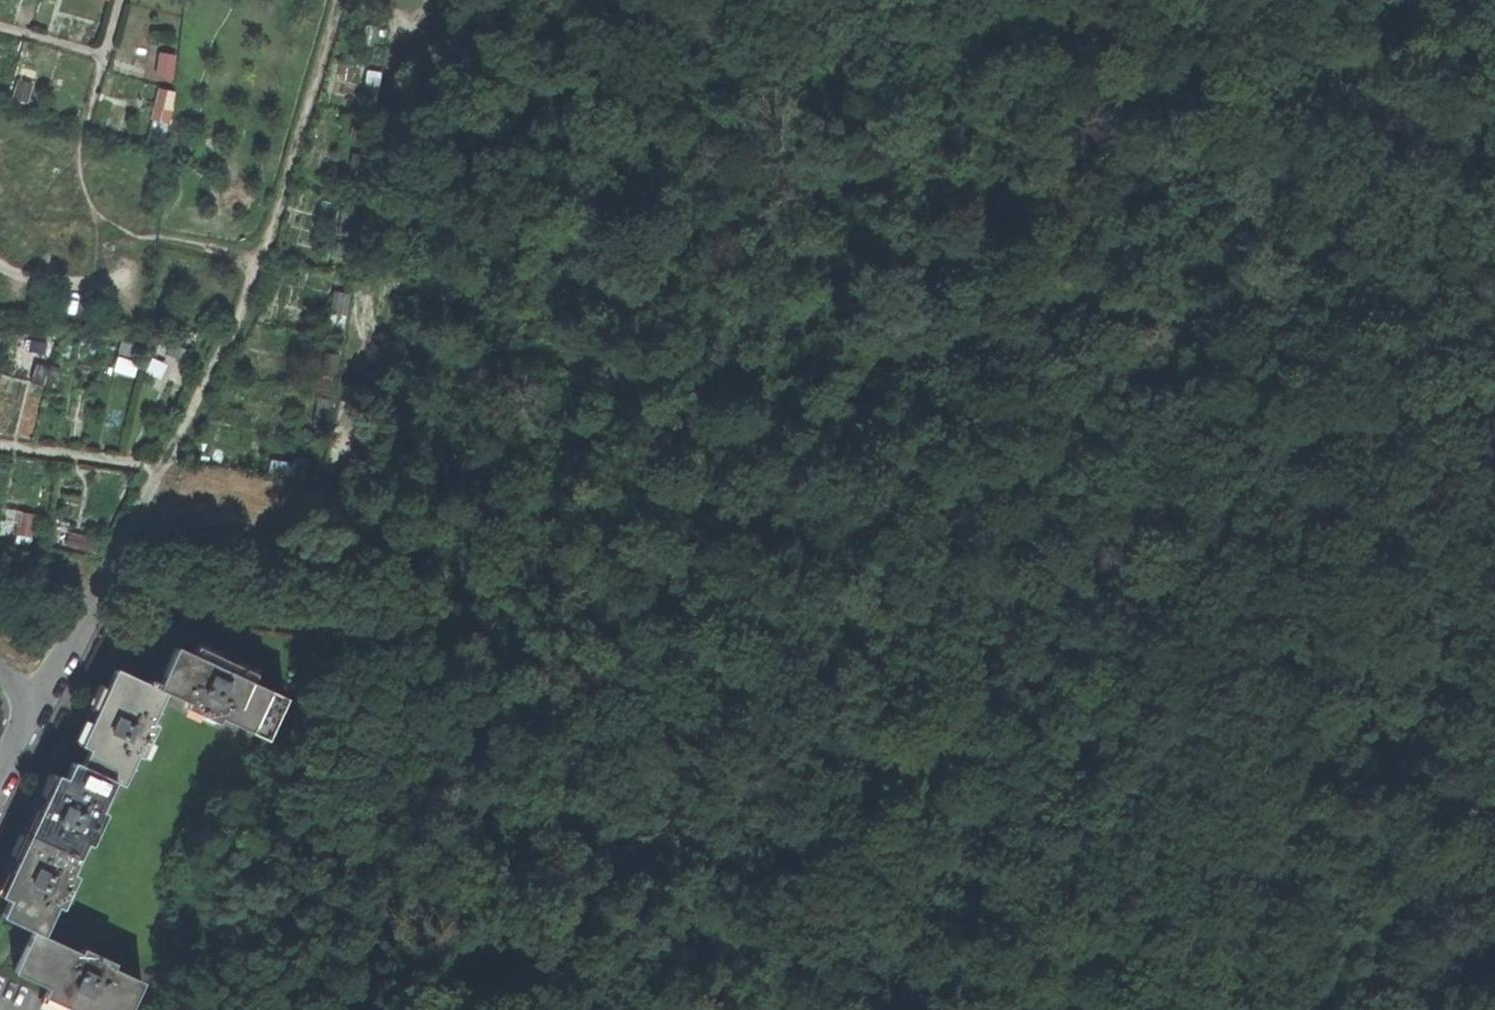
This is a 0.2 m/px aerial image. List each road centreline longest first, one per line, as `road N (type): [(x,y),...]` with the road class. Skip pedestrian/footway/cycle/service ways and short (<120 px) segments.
road 1 (track): [(1027,0),(1033,24),(982,431),(884,782),(891,1009)]
road 2 (residential): [(35,698),(104,585),(306,636)]
road 3 (track): [(1304,1009),(1494,799)]

